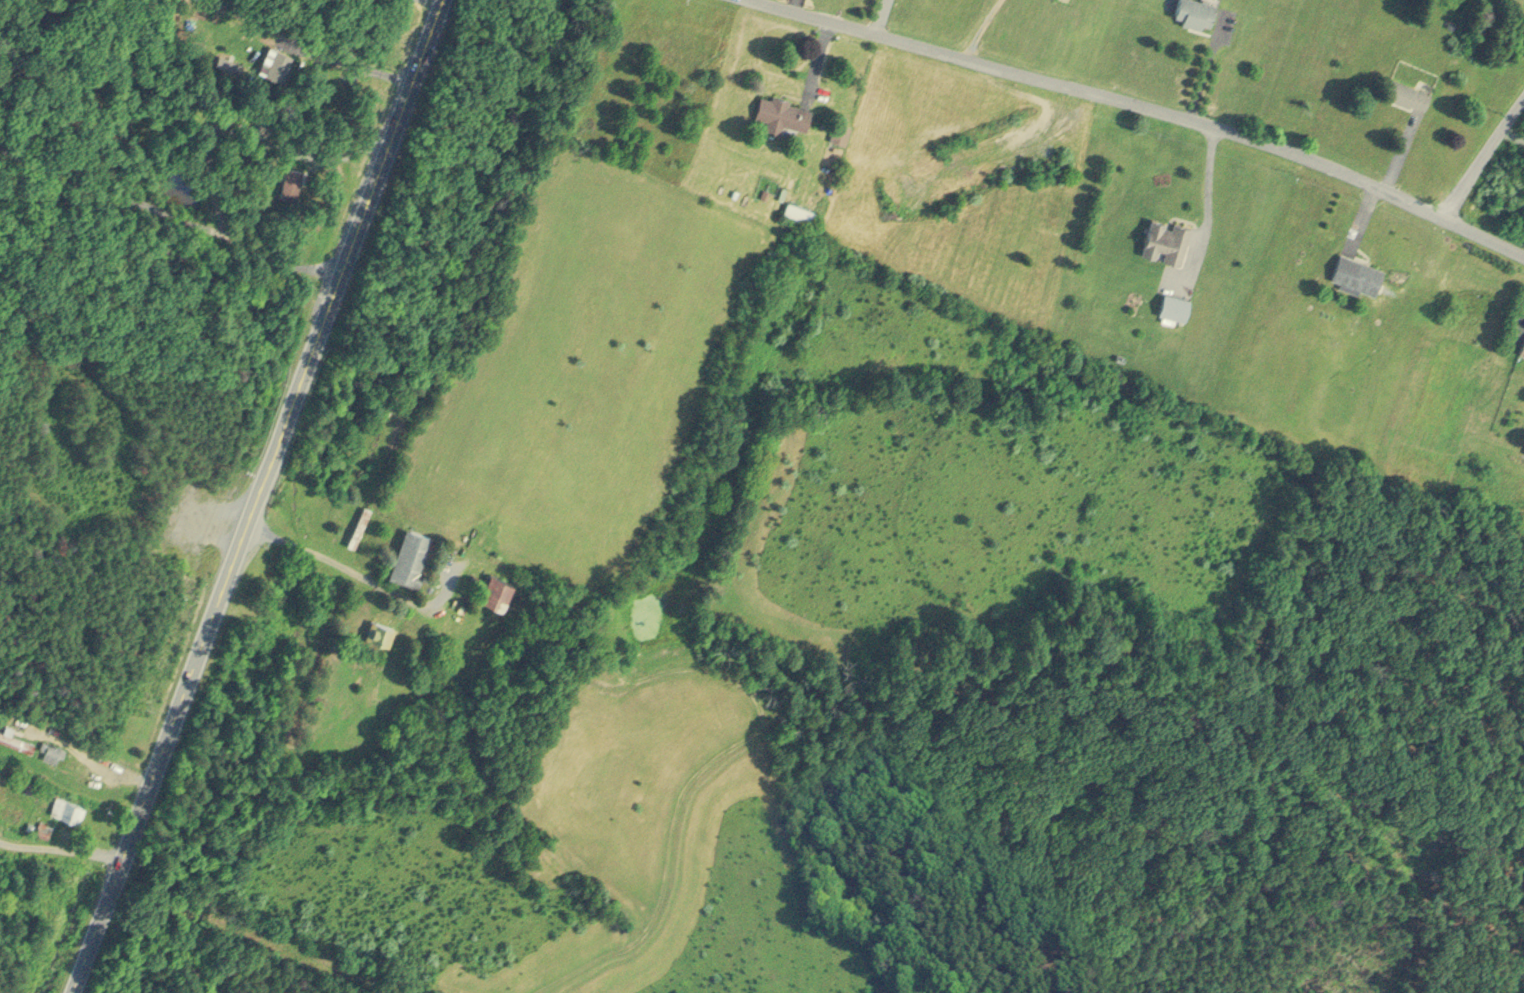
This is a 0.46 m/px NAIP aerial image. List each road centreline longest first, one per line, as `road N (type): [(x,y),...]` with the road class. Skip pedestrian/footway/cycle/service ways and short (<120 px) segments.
road 1 (trunk): [(67,992),(441,0)]
road 2 (residential): [(1523,249),(1312,155),(767,0)]
road 3 (residential): [(1523,91),(1443,211)]

